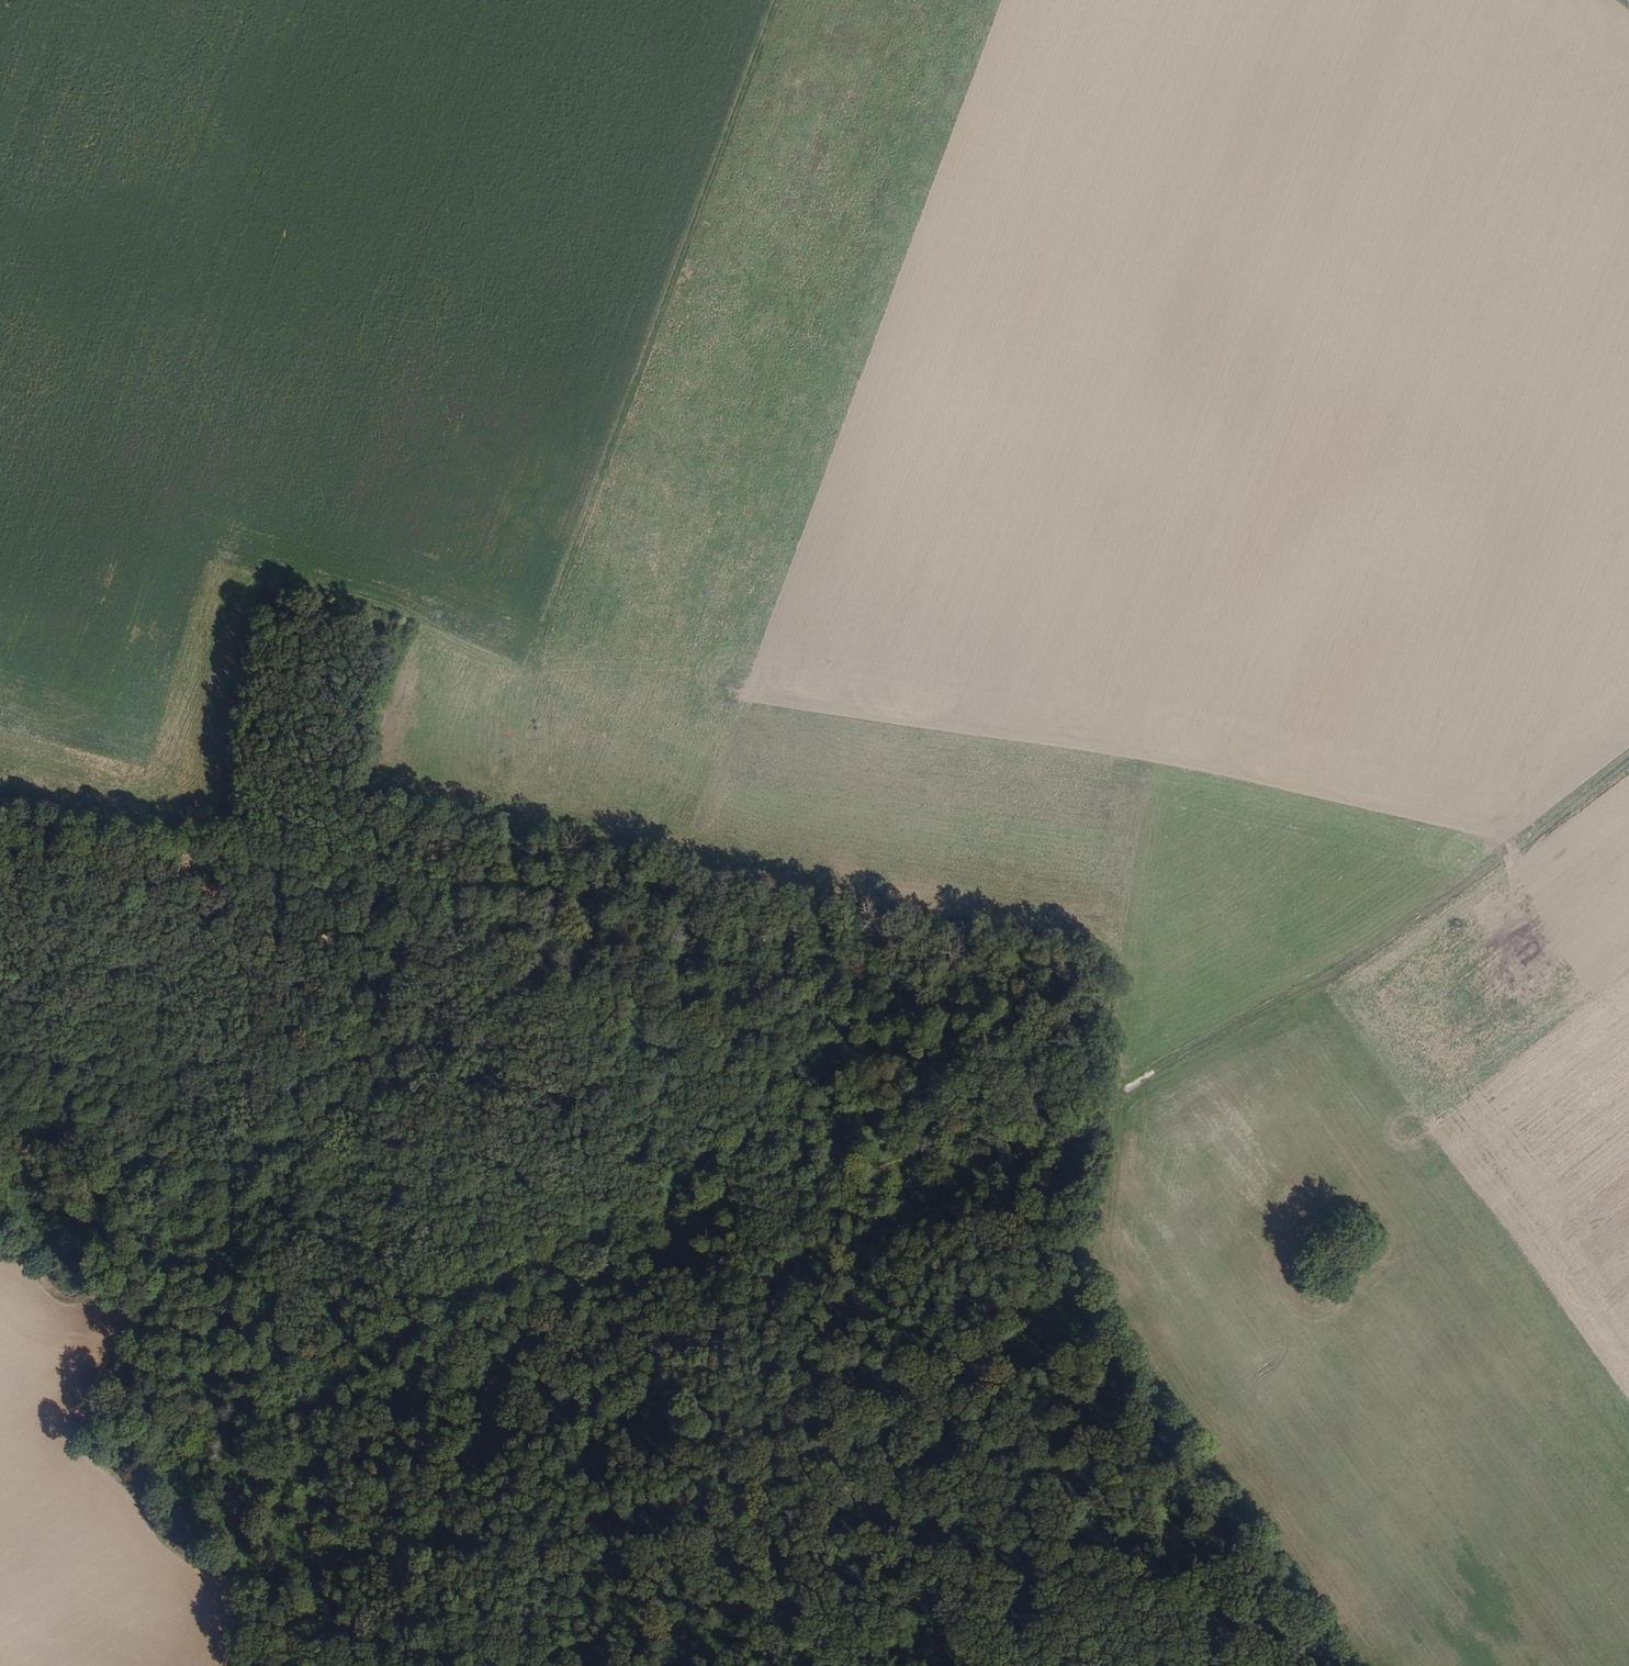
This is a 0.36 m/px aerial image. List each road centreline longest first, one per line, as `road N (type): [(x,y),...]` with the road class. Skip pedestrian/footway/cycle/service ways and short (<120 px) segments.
road 1 (track): [(1628,756),(1347,967),(1098,1102),(1014,1138),(547,1258),(313,1400),(279,1427),(255,1475),(237,1665)]

